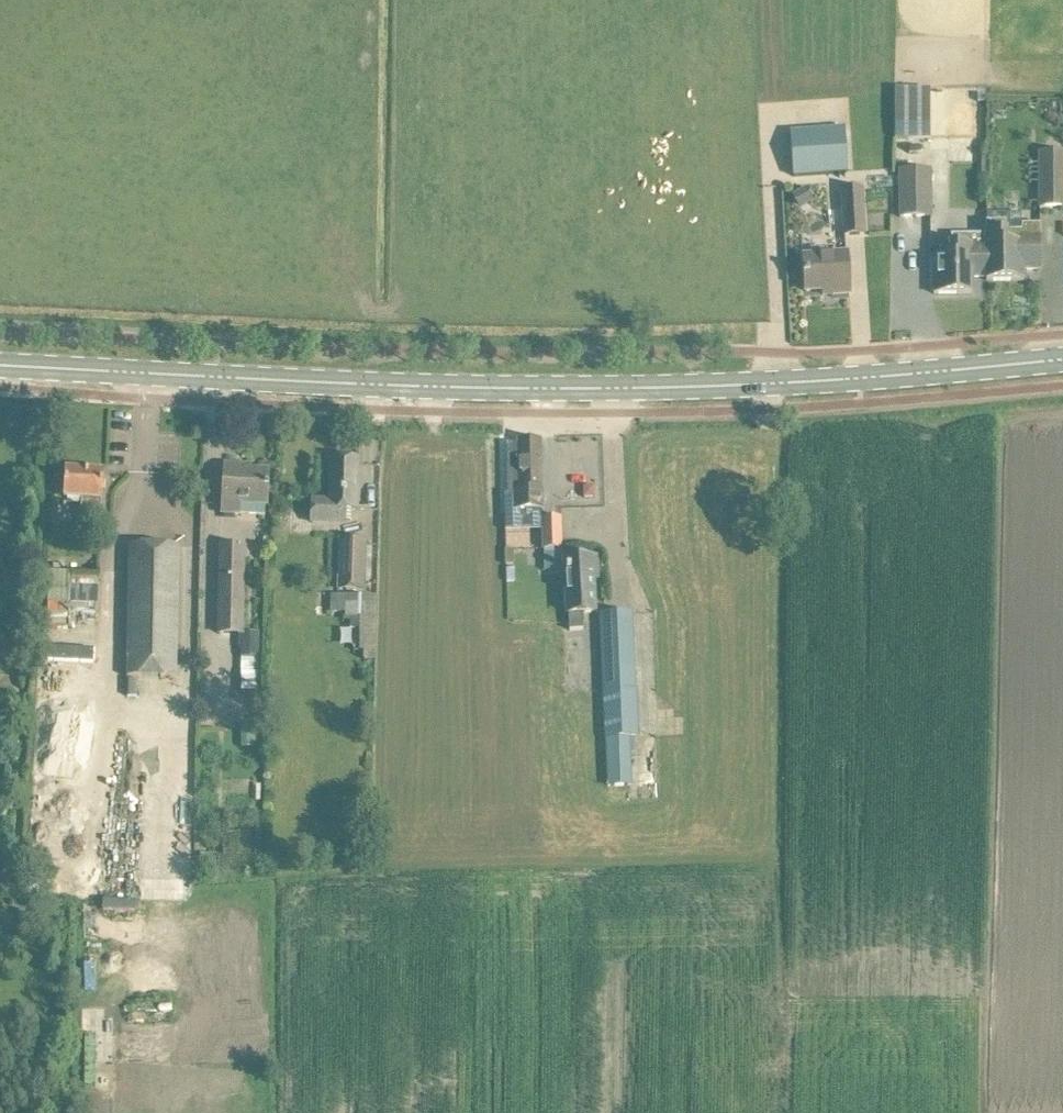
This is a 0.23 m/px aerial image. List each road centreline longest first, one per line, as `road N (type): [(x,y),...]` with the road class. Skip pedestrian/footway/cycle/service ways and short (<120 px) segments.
road 1 (secondary): [(0,365),(529,388),(780,383),(1062,359)]

